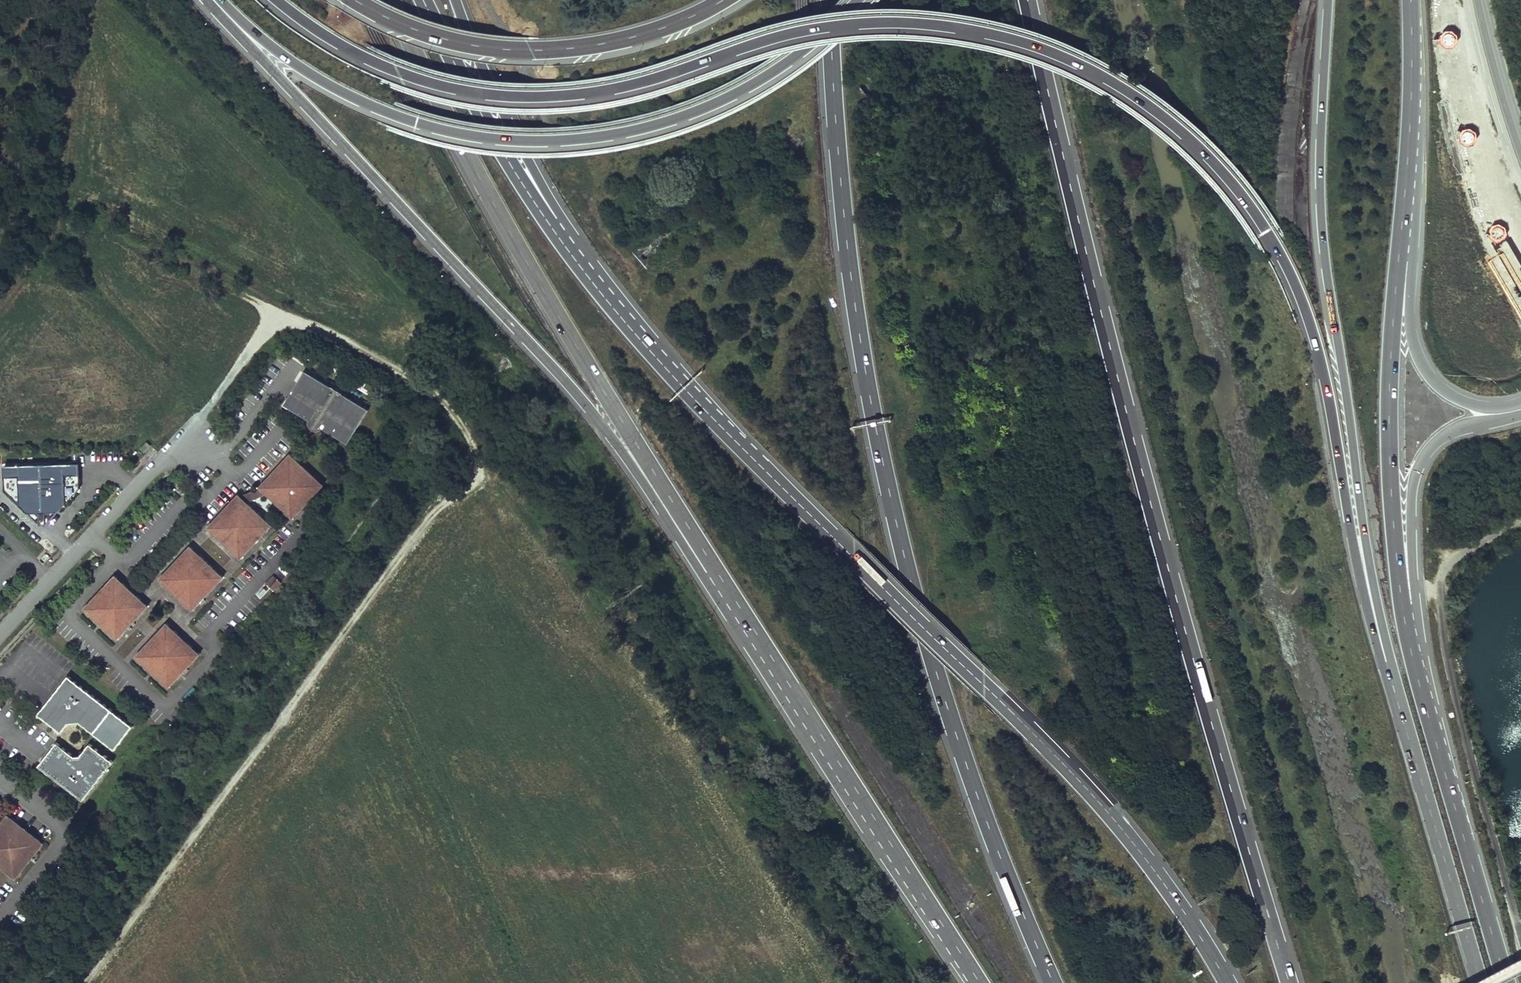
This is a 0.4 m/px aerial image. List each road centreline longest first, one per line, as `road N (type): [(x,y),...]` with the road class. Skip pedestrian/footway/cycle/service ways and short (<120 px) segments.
road 1 (motorway): [(275,0),(370,59),(432,83),(495,94),(614,88),(788,34),(887,21),(1025,42),(1131,91),(1230,179),(1284,257),(1318,357),(1354,553),(1389,673)]
road 2 (motorway): [(1288,982),(1134,443),(1027,0)]
road 3 (motorway): [(830,0),(838,140),(881,452),(945,709),(1055,982)]
road 4 (motorway): [(1230,982),(1124,824),(986,678),(719,425),(601,291)]
road 5 (motorway): [(209,0),(572,389),(700,571),(721,588)]
road 6 (motorway): [(219,0),(295,66),(381,112),(467,135),(537,140),(603,136),(702,109),(809,47),(858,0)]
road 7 (trunk): [(1329,0),(1319,187),(1389,673)]
road 8 (motorway): [(386,0),(552,306),(721,588)]
road 9 (track): [(85,982),(440,506),(487,479)]
road 10 (motorway): [(721,588),(978,982)]
road 11 (track): [(174,446),(284,313),(447,400),(487,479)]
road 12 (trunk): [(1417,659),(1390,472),(1400,238)]
road 13 (motorway): [(354,0),(442,39),(533,51),(608,44),(724,0)]
road 14 (track): [(284,313),(84,215),(56,226),(0,306)]
road 15 (motorway): [(601,291),(504,154),(423,0)]
road 16 (trunk): [(1506,982),(1417,659)]
road 17 (motorway): [(601,291),(487,80),(456,0)]
road 18 (trunk): [(1389,673),(1480,982)]
road 19 (secondary): [(1417,659),(1411,512),(1419,463),(1449,432),(1520,413)]
road 20 (unclassified): [(0,633),(174,446),(197,463)]
road 21 (secondary): [(1520,406),(1476,407),(1434,386),(1414,349),(1411,273),(1400,238)]
road 22 (trunk): [(1400,238),(1410,0)]
road 23 (track): [(56,226),(82,0)]
road 24 (secondary): [(1520,160),(1477,0)]

